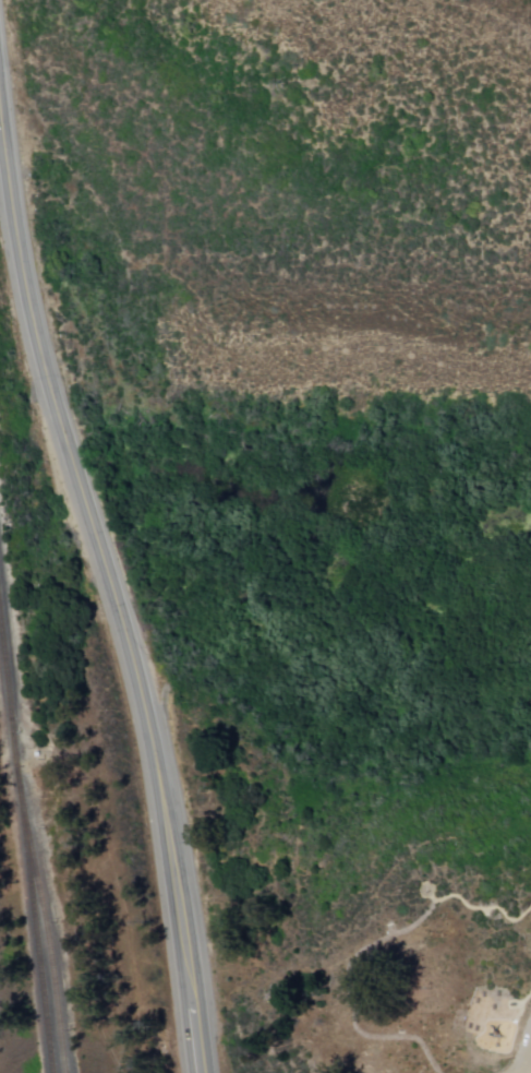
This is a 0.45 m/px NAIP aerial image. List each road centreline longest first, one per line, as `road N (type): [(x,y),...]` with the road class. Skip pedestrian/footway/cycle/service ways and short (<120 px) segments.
road 1 (primary): [(190,988),(164,790),(47,422),(0,169)]

